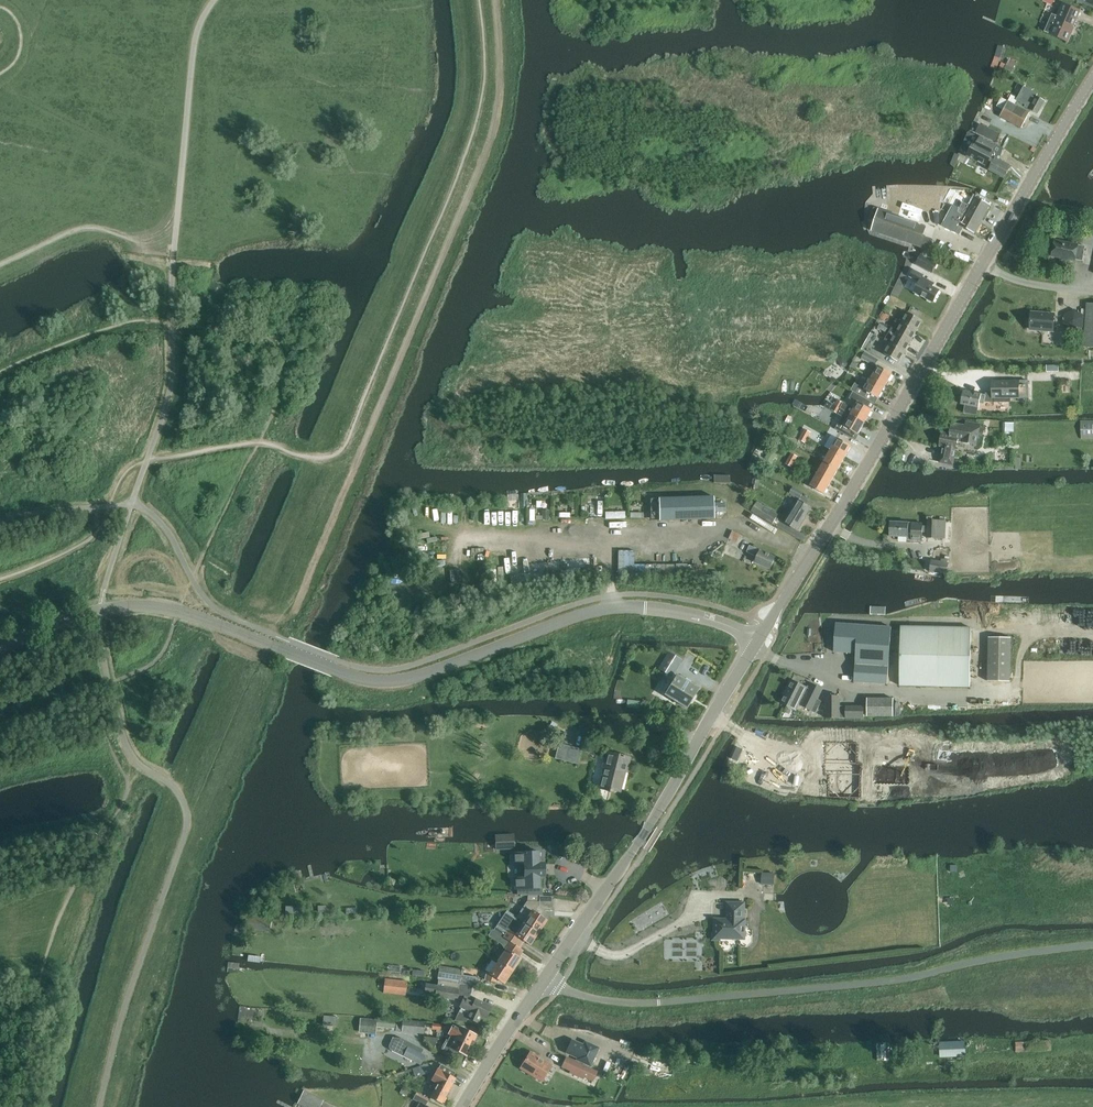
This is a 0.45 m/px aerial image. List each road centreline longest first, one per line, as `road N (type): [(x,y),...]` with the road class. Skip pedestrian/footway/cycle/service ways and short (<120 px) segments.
road 1 (tertiary): [(757,644),(1092,78)]
road 2 (unclassified): [(541,982),(590,999),(644,1003),(886,982),(1092,945)]
road 3 (unclassified): [(334,669),(405,678),(612,607),(710,619),(757,644)]
road 4 (tertiary): [(541,982),(648,827),(757,644)]
road 5 (unclassified): [(0,646),(100,609),(142,606),(284,649)]
road 6 (tertiary): [(461,1106),(541,982)]
road 7 (track): [(197,618),(175,574),(149,556),(123,571),(119,606)]

